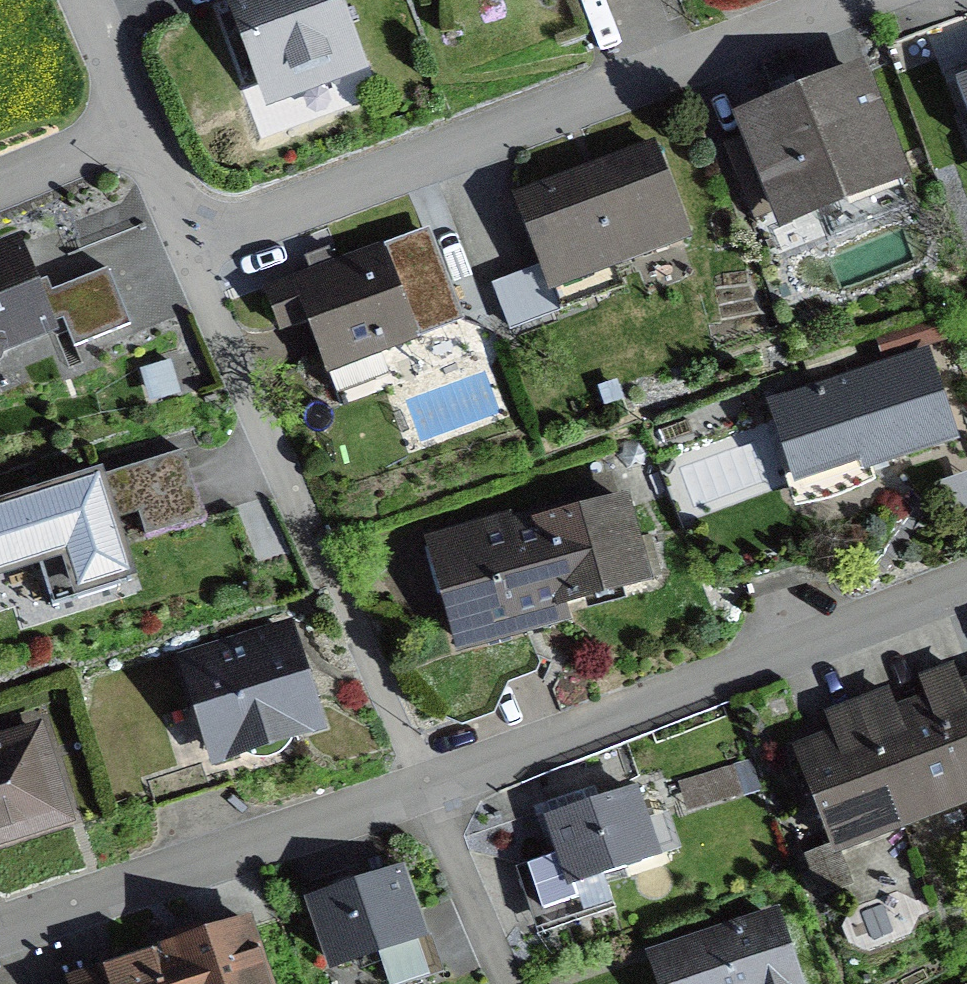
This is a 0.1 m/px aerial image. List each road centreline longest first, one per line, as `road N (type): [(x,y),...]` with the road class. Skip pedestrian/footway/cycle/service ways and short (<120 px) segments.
road 1 (residential): [(423,789),(966,581)]
road 2 (residential): [(0,936),(423,789)]
road 3 (residential): [(131,124),(306,519)]
road 4 (residential): [(423,789),(507,983)]
road 5 (residential): [(131,124),(0,178)]
road 6 (residential): [(76,0),(131,124)]

